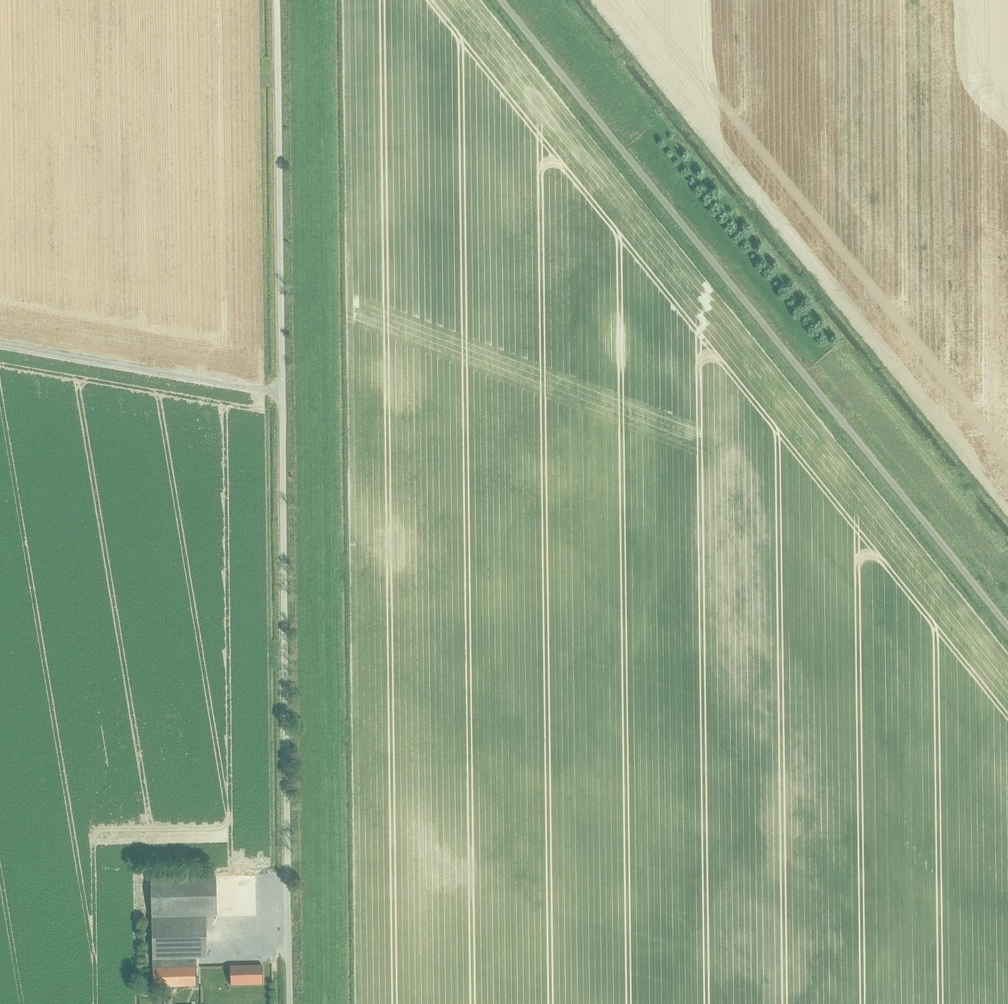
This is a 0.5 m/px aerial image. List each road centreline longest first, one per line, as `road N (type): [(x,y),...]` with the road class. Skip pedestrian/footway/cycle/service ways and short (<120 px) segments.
road 1 (unclassified): [(290,1003),(275,0)]
road 2 (unclassified): [(1007,627),(501,0)]
road 3 (track): [(0,349),(279,395)]

